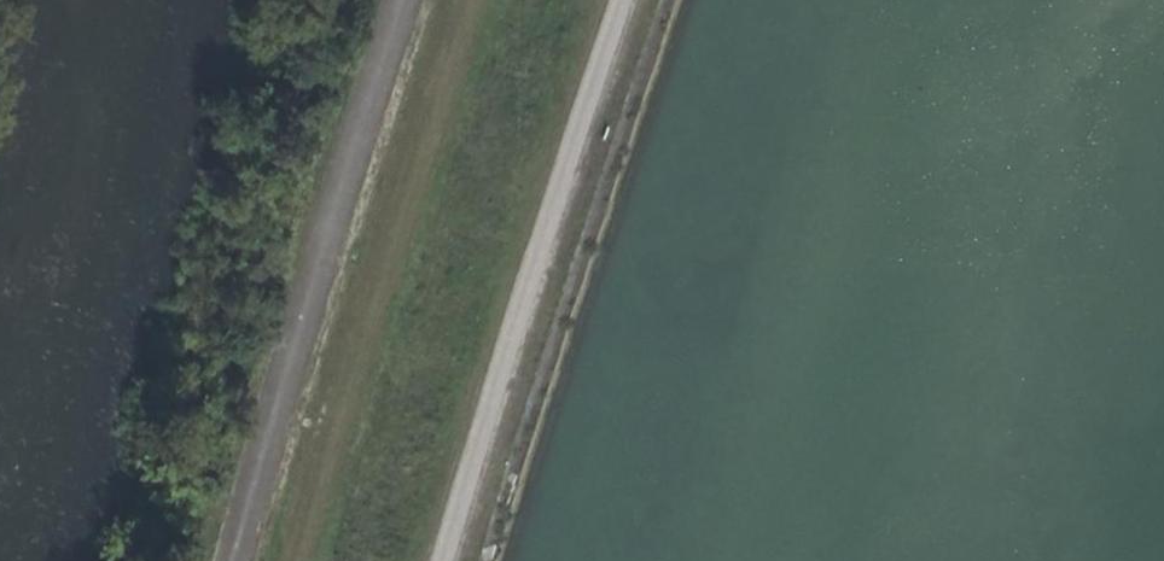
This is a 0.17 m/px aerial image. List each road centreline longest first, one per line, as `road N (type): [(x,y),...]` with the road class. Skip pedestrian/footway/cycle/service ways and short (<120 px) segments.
road 1 (track): [(622,0),(565,154),(445,560)]
road 2 (track): [(305,560),(388,267),(481,0)]

